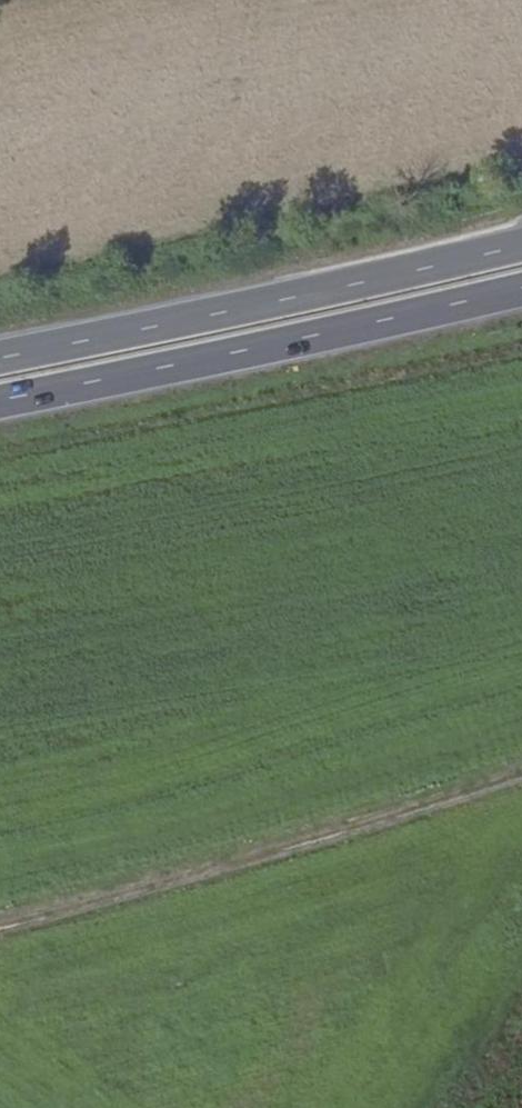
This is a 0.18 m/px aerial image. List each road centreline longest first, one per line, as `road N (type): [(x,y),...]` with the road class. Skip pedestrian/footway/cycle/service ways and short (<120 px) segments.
road 1 (track): [(0,924),(521,777)]
road 2 (trunk): [(521,244),(0,359)]
road 3 (trunk): [(0,402),(521,288)]

